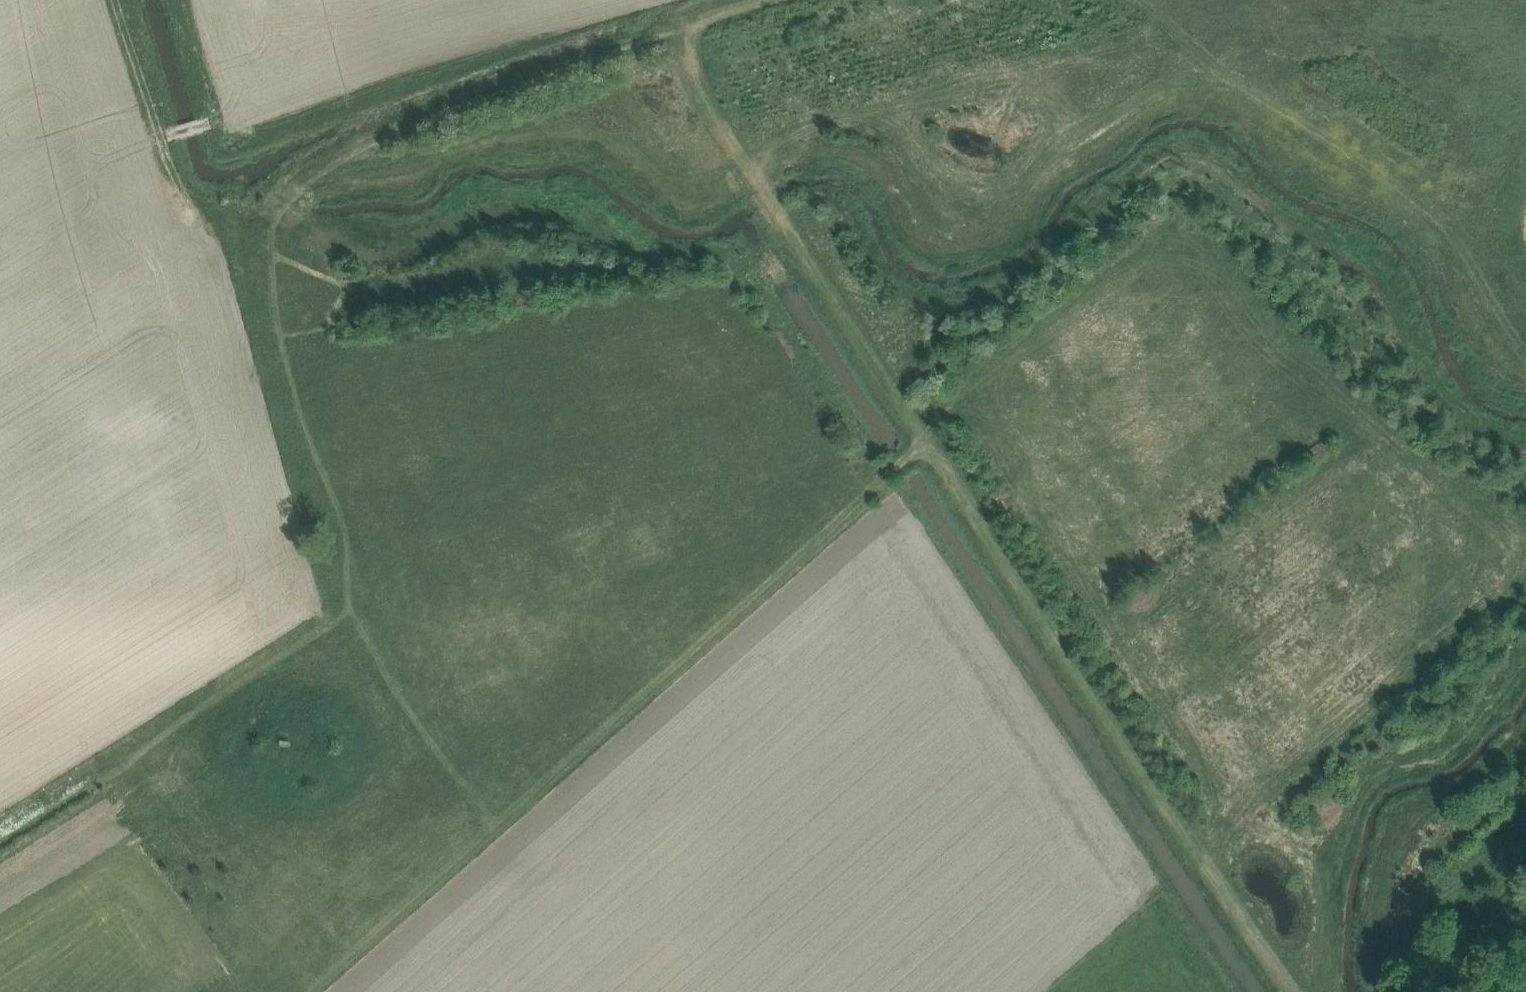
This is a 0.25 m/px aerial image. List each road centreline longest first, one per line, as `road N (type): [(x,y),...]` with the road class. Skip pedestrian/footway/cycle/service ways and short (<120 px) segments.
road 1 (track): [(313,991),(890,472),(931,445)]
road 2 (track): [(1149,912),(1056,991)]

